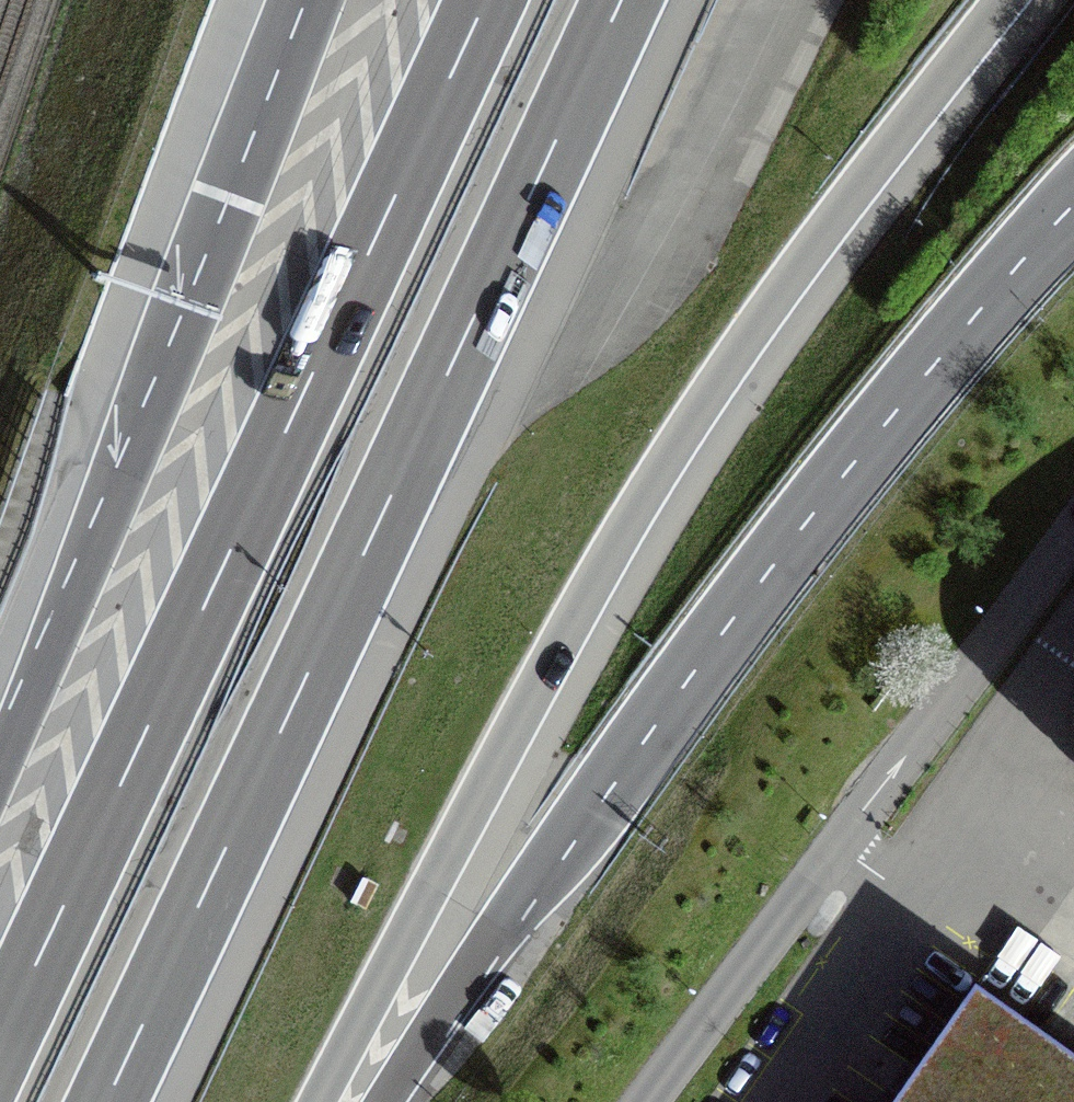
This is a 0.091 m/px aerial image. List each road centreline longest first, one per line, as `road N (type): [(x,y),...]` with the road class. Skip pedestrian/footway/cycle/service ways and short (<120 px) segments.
road 1 (motorway): [(317,1101),(584,592),(673,443),(774,296),(1003,0)]
road 2 (motorway): [(106,1101),(621,0)]
road 3 (motorway): [(486,0),(0,1041)]
road 4 (motorway): [(385,1101),(767,574),(1073,205)]
road 5 (motorway): [(306,0),(0,769)]

